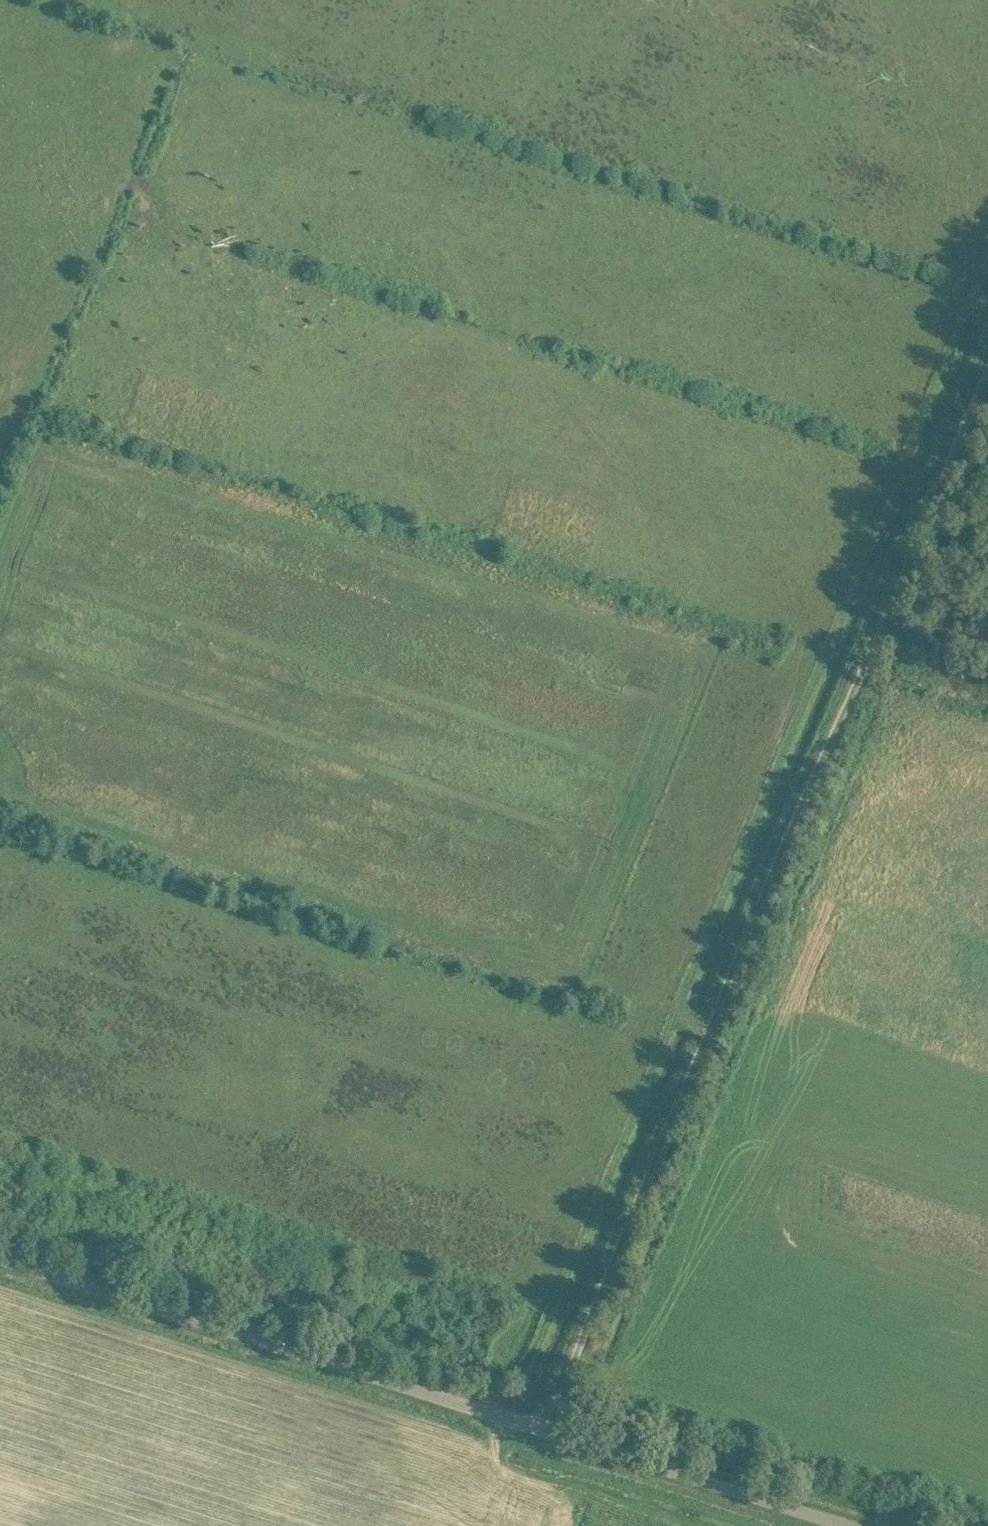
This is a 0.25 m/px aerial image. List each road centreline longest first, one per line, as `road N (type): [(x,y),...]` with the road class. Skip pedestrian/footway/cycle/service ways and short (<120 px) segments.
road 1 (track): [(544,1435),(946,454)]
road 2 (unclassified): [(828,1525),(0,1260)]

